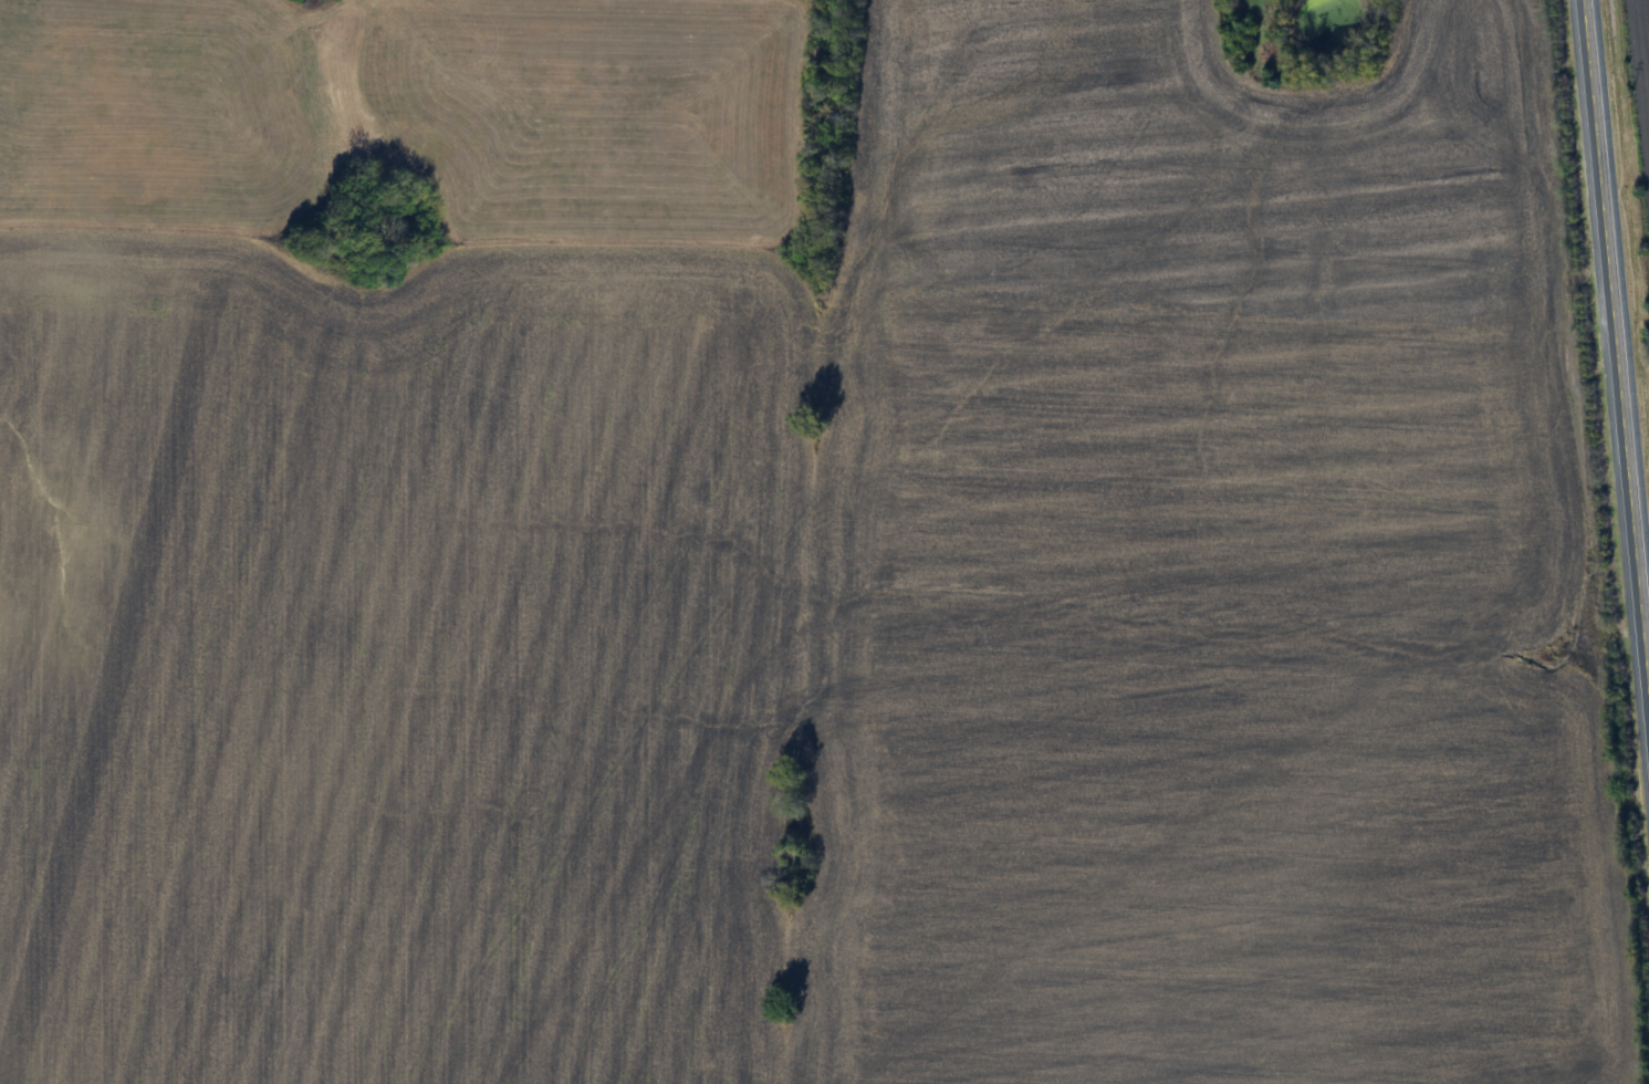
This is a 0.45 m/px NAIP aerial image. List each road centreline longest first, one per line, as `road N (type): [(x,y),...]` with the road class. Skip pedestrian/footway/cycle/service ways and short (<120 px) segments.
road 1 (primary): [(1648,638),(1583,0)]

